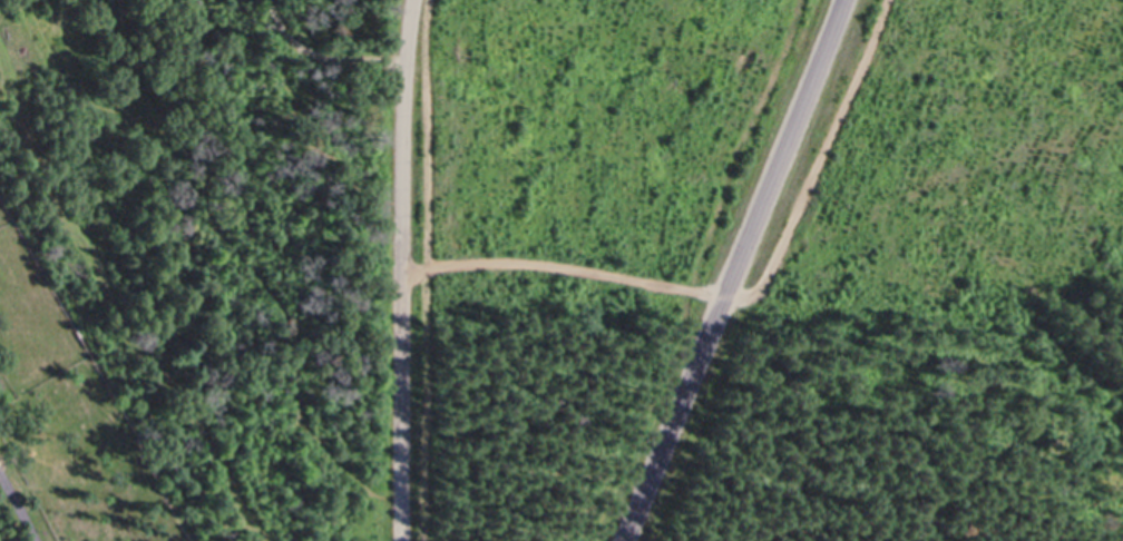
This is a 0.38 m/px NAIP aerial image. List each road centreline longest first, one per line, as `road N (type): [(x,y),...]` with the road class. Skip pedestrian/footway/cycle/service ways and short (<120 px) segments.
road 1 (tertiary): [(619,540),(841,0)]
road 2 (residential): [(404,540),(400,358),(415,0)]
road 3 (track): [(427,540),(431,0)]

